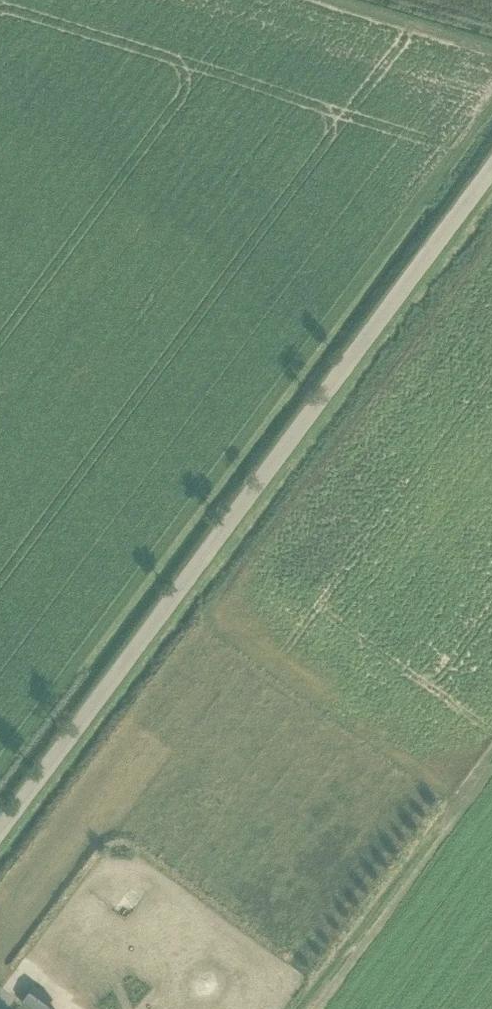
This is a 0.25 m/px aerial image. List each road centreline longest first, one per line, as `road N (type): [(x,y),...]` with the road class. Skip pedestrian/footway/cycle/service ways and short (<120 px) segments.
road 1 (unclassified): [(0,833),(491,172)]

